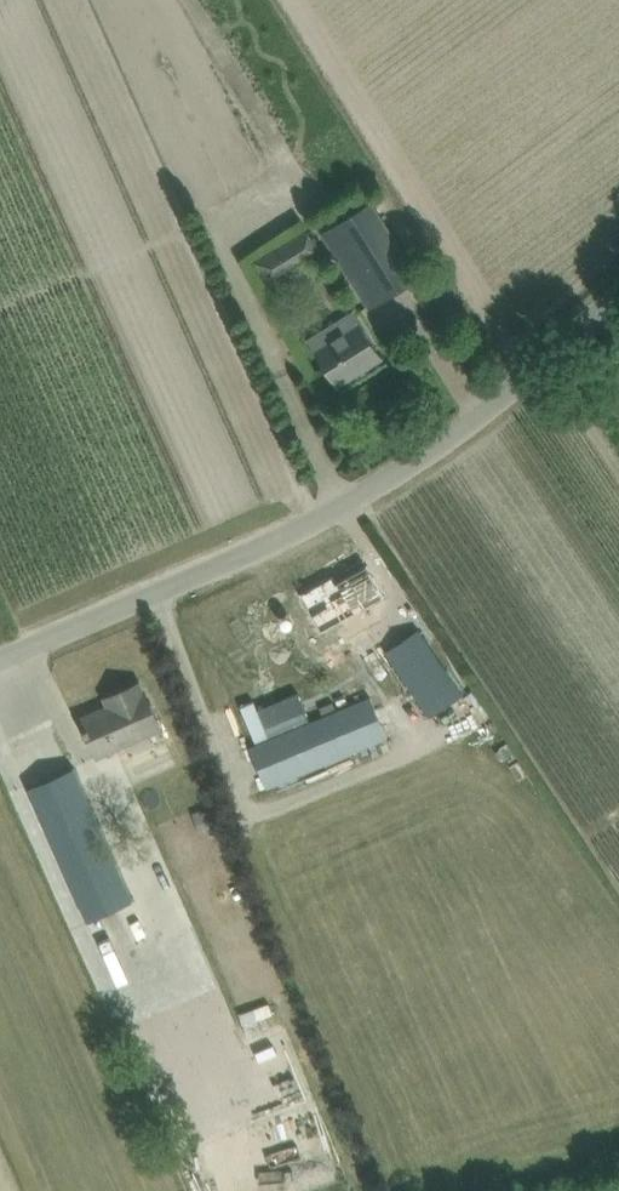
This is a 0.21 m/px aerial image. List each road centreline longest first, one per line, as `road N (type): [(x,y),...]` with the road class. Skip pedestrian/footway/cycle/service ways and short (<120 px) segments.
road 1 (unclassified): [(0,665),(290,541),(456,445),(618,307)]

